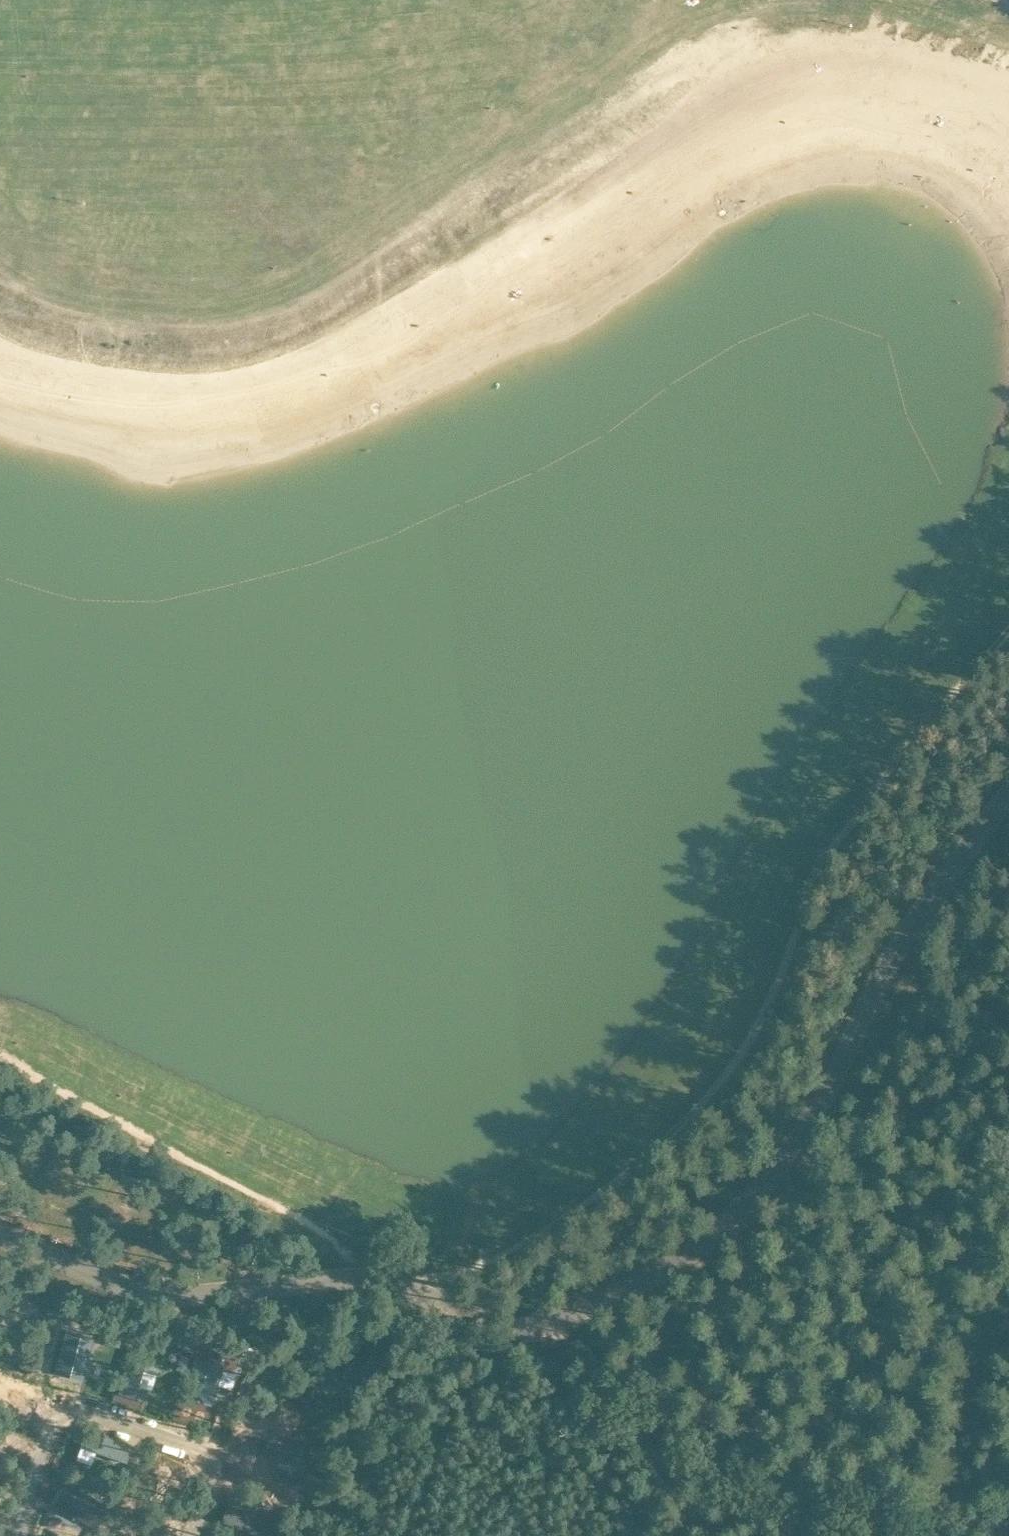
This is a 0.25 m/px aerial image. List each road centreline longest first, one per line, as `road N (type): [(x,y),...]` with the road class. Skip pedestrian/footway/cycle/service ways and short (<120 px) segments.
road 1 (unclassified): [(1008,796),(908,932),(831,1095),(793,1153),(738,1214),(641,1288),(521,1326),(491,1323),(394,1283),(358,1279),(178,1295),(123,1286),(0,1237)]
road 2 (track): [(0,274),(115,323),(218,314),(457,192),(593,93),(737,12),(784,0)]
road 3 (track): [(521,1326),(892,1535)]
road 4 (track): [(192,1535),(218,1462),(139,1429),(60,1409),(14,1535)]
road 5 (track): [(336,1535),(428,1293)]

